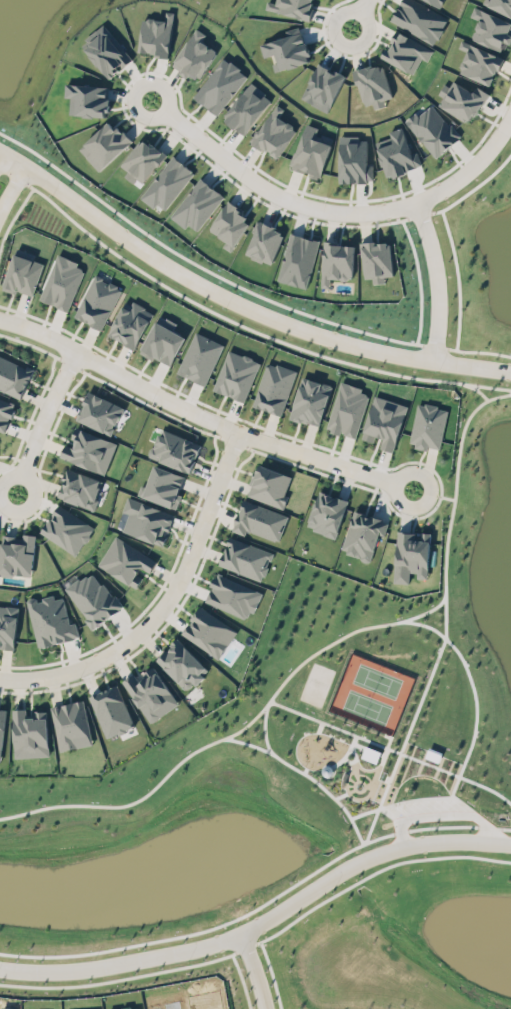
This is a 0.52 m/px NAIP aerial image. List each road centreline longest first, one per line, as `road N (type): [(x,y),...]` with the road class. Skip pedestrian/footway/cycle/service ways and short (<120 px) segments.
road 1 (tertiary): [(510,369),(354,342),(261,310),(175,268),(0,148)]
road 2 (residential): [(510,844),(387,848),(260,923),(184,950),(95,968),(0,968)]
road 3 (residential): [(426,357),(427,255),(410,204),(343,214),(283,201),(142,101)]
road 4 (residential): [(0,316),(213,418),(412,486)]
road 5 (residential): [(0,675),(82,666),(143,626),(183,571),(238,428)]
road 6 (residential): [(15,491),(77,347)]
road 7 (residential): [(408,204),(481,150),(510,104)]

